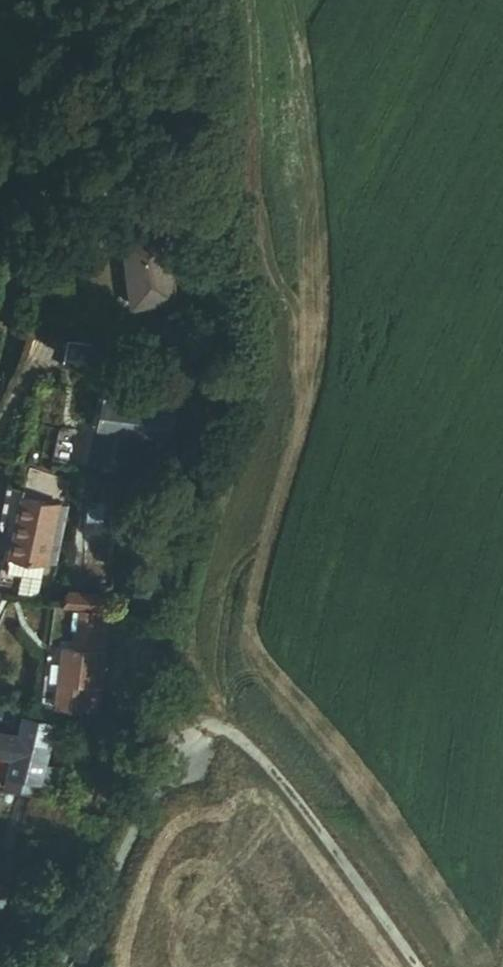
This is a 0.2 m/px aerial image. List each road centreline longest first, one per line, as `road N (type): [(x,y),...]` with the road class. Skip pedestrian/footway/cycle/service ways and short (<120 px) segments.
road 1 (residential): [(62,966),(194,711),(247,740),(422,966)]

